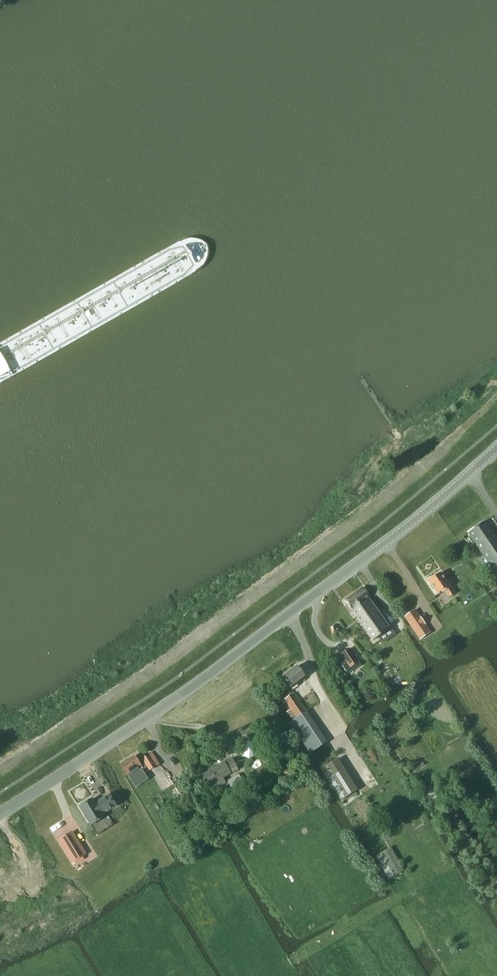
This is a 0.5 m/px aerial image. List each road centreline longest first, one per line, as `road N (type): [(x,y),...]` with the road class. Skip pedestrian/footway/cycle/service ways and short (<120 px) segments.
road 1 (tertiary): [(0,816),(219,669),(496,449)]

